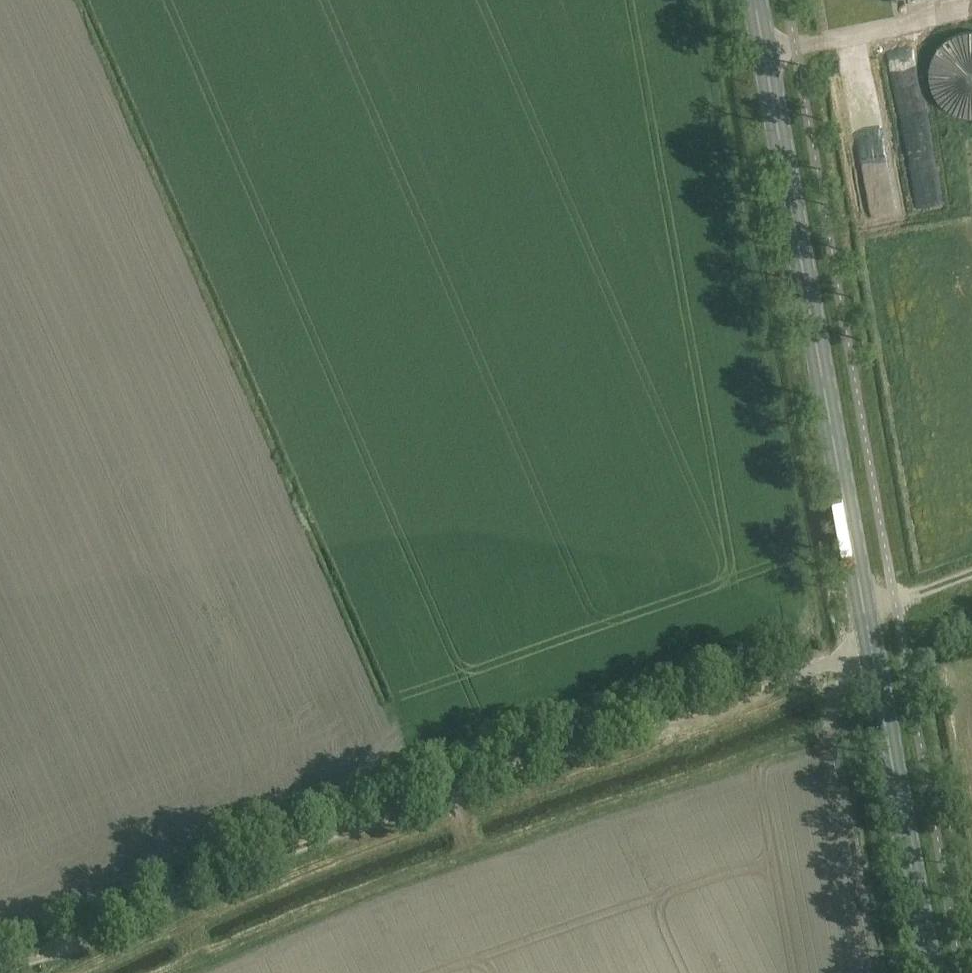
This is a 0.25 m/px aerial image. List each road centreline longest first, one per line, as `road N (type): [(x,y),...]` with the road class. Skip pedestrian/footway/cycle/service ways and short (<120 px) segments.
road 1 (secondary): [(929,972),(754,0)]
road 2 (track): [(4,972),(431,801),(898,634)]

